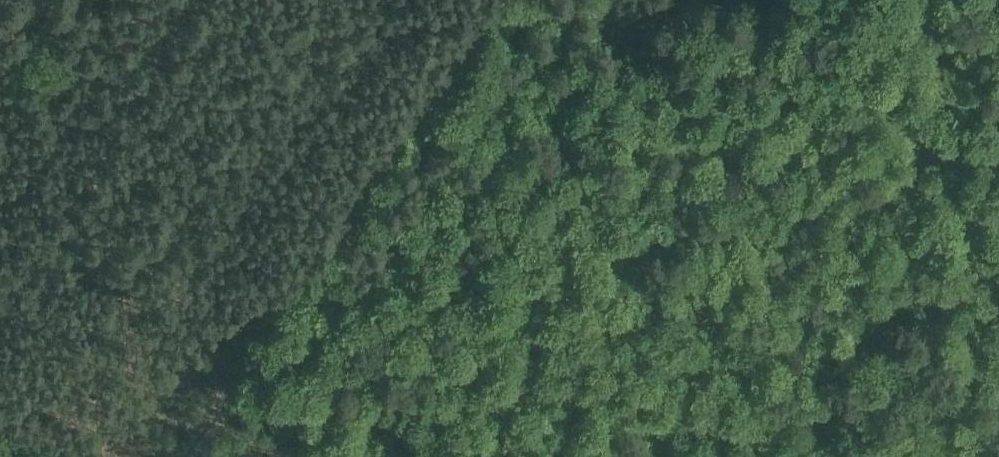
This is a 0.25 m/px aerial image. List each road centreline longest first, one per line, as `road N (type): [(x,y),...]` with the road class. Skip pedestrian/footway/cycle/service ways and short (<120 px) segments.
road 1 (track): [(194,456),(267,370),(509,137),(620,55),(732,0)]
road 2 (track): [(931,0),(998,119)]

